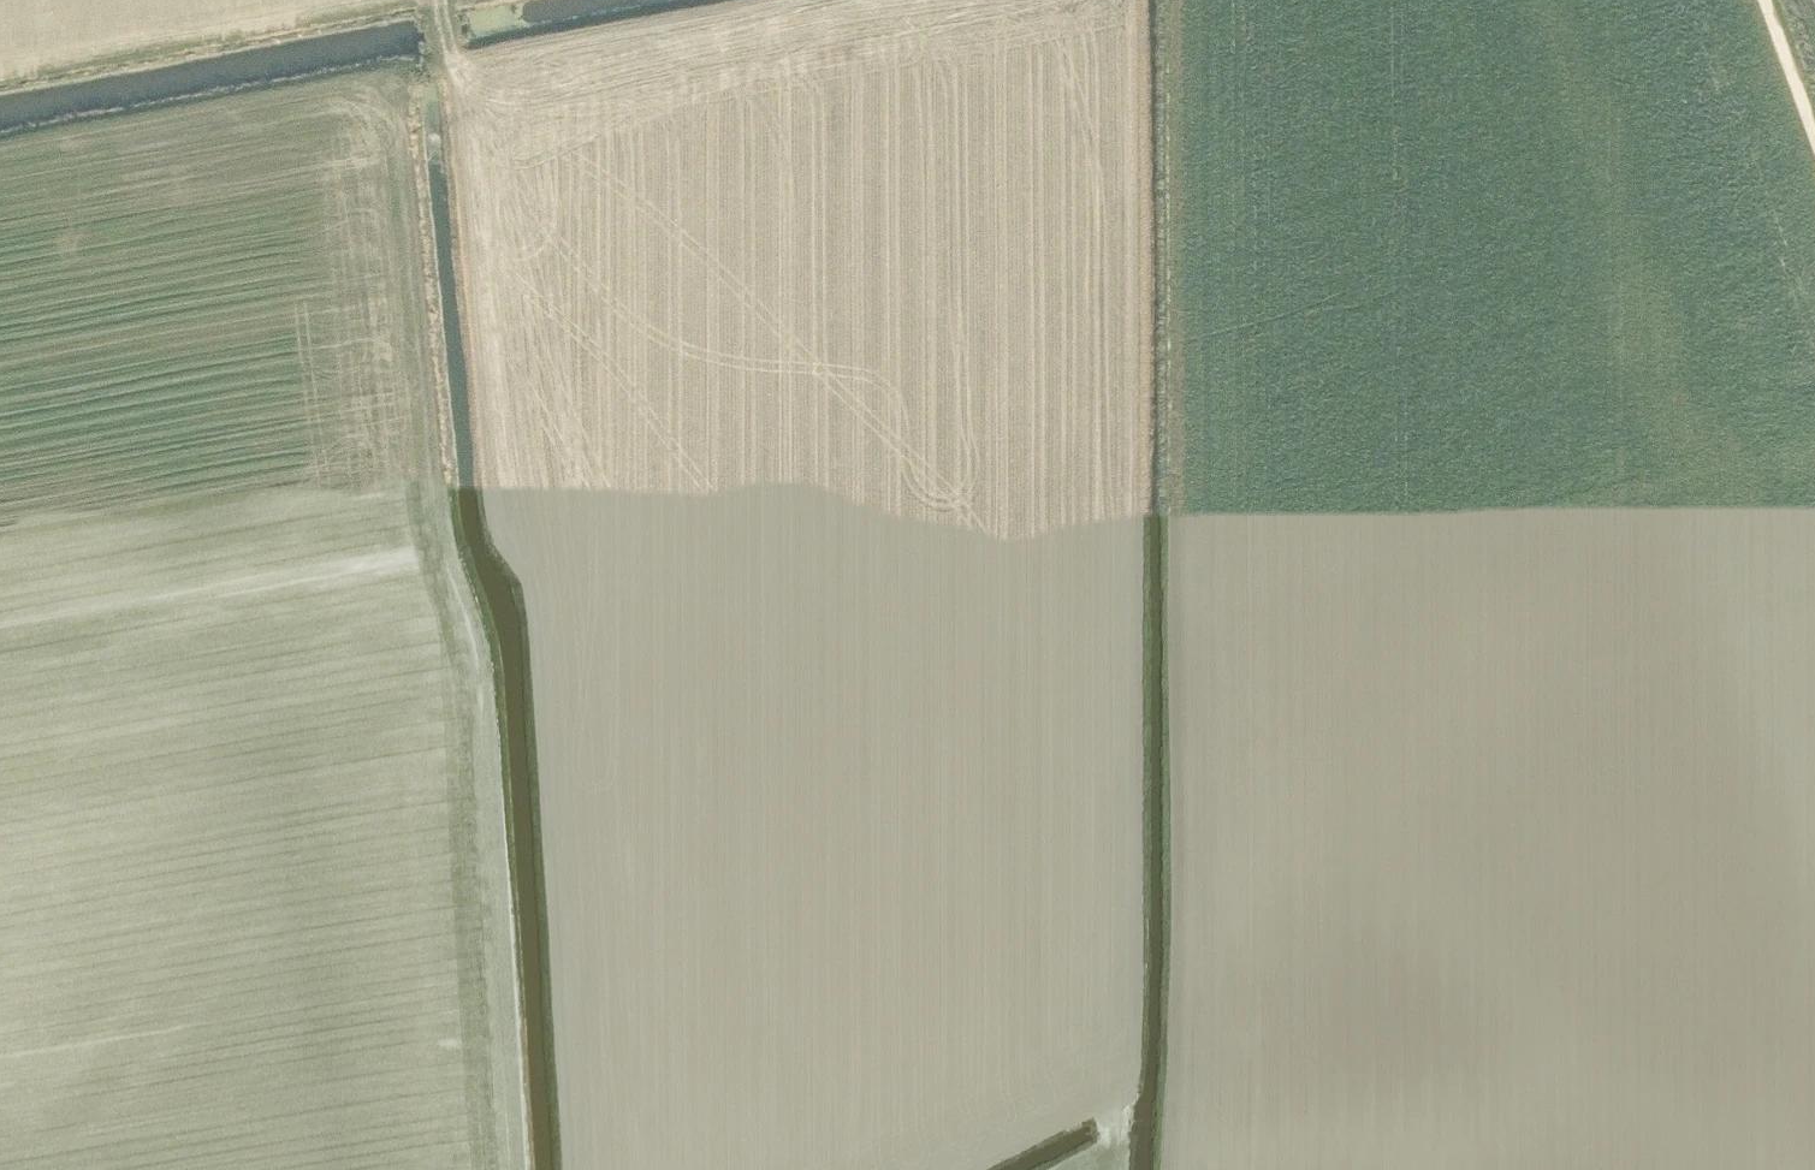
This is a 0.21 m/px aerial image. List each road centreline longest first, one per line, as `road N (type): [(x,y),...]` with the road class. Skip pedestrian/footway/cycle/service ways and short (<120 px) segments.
road 1 (track): [(1814,139),(1763,0)]

